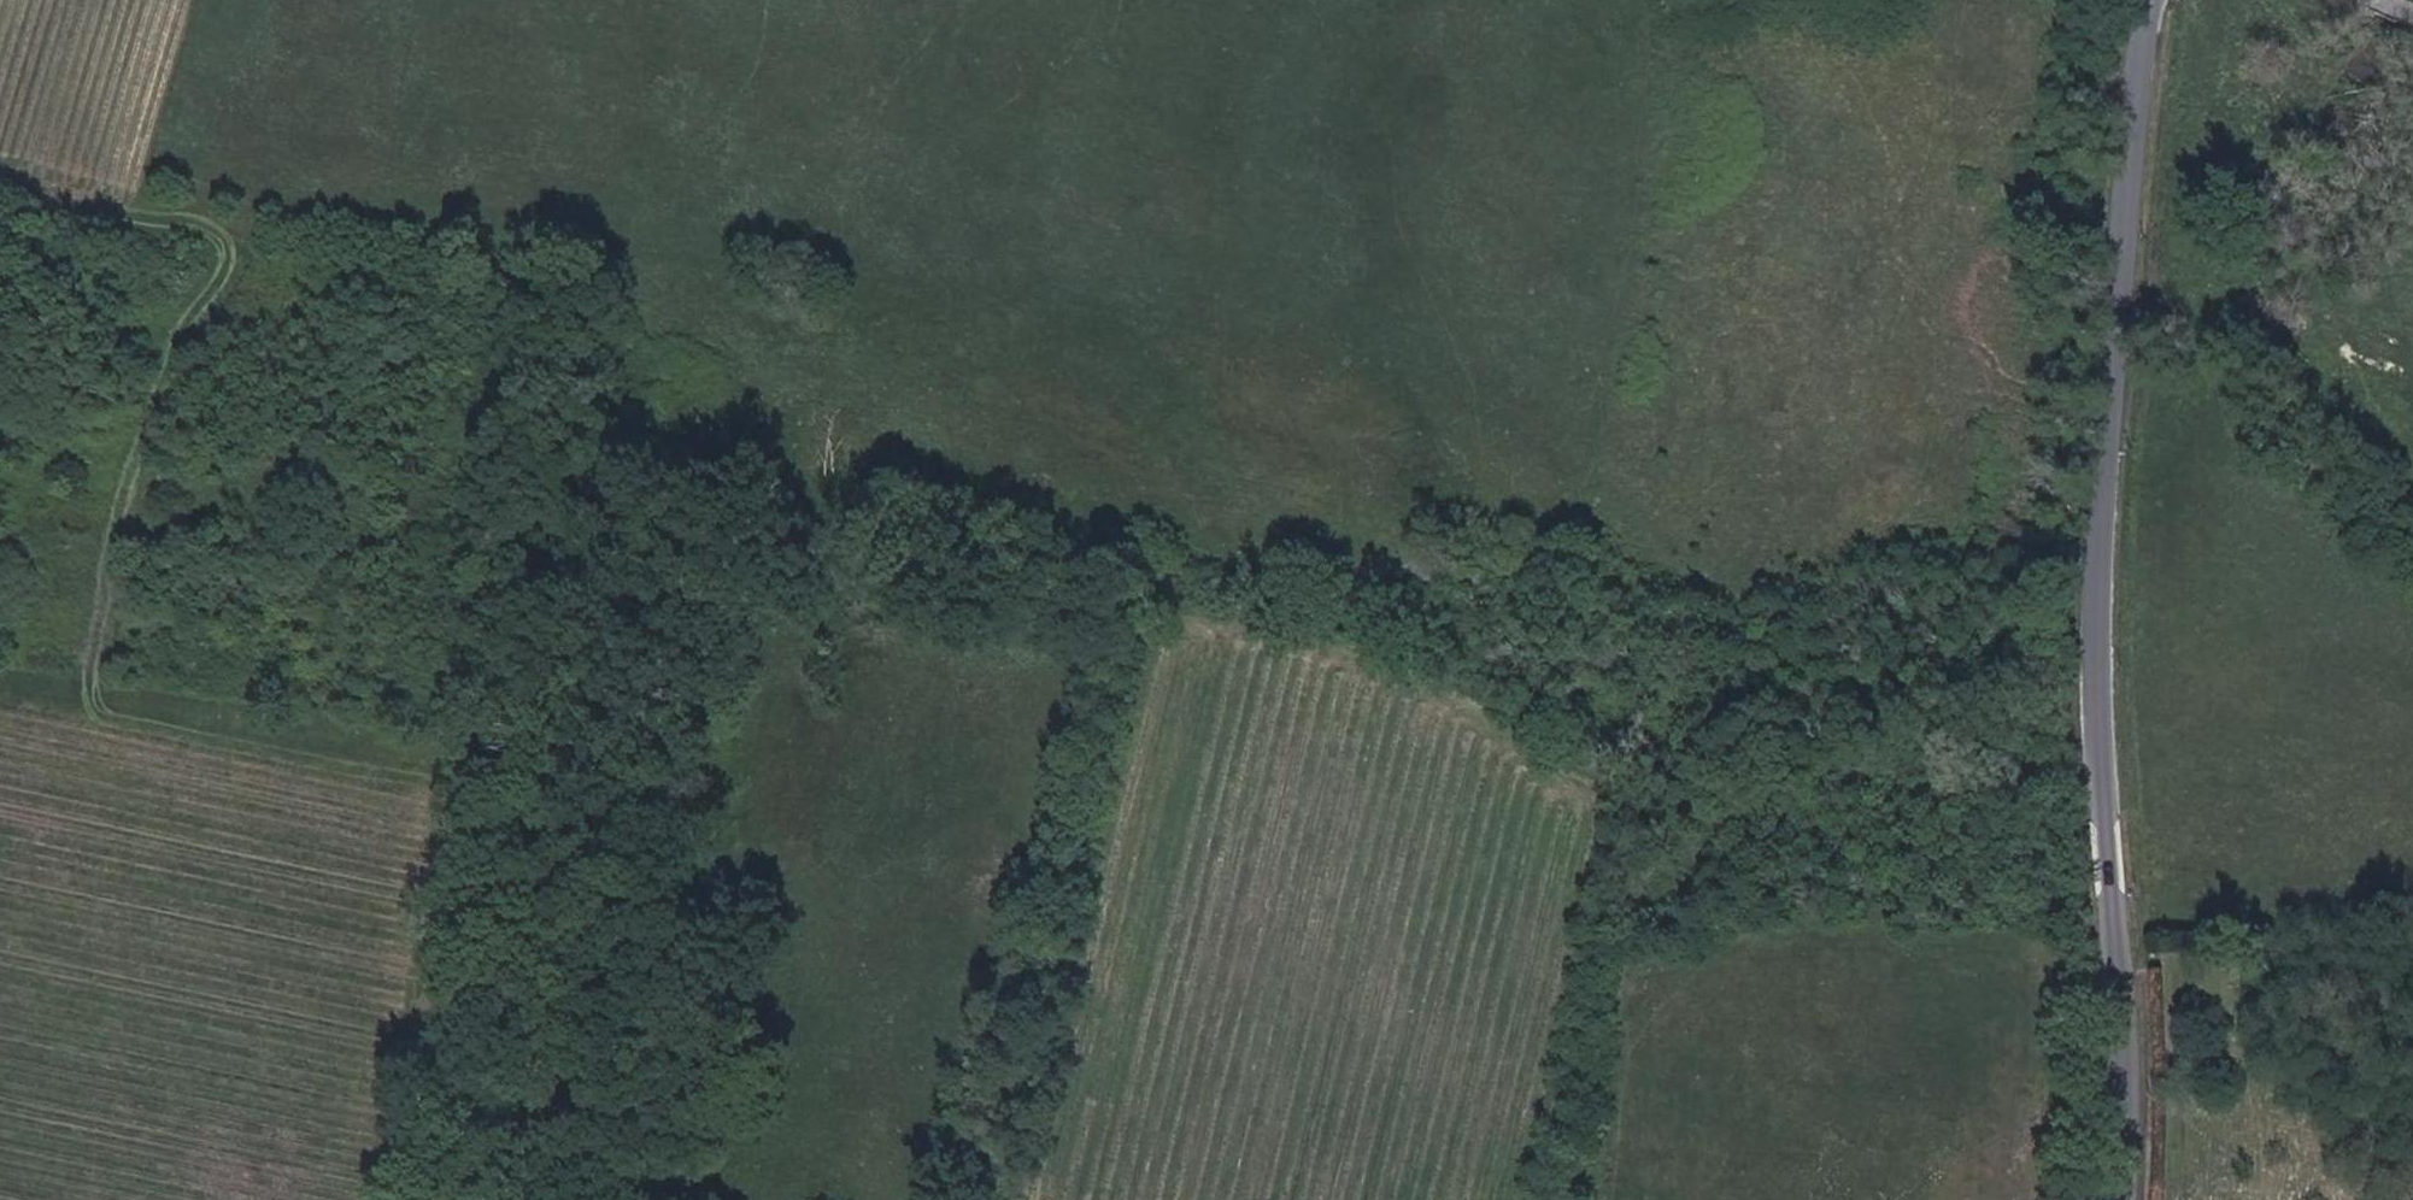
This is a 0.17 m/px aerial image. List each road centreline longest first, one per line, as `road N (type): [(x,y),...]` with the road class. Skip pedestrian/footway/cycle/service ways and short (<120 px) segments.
road 1 (unclassified): [(2123,1199),(2135,989),(2102,553),(2157,0)]

